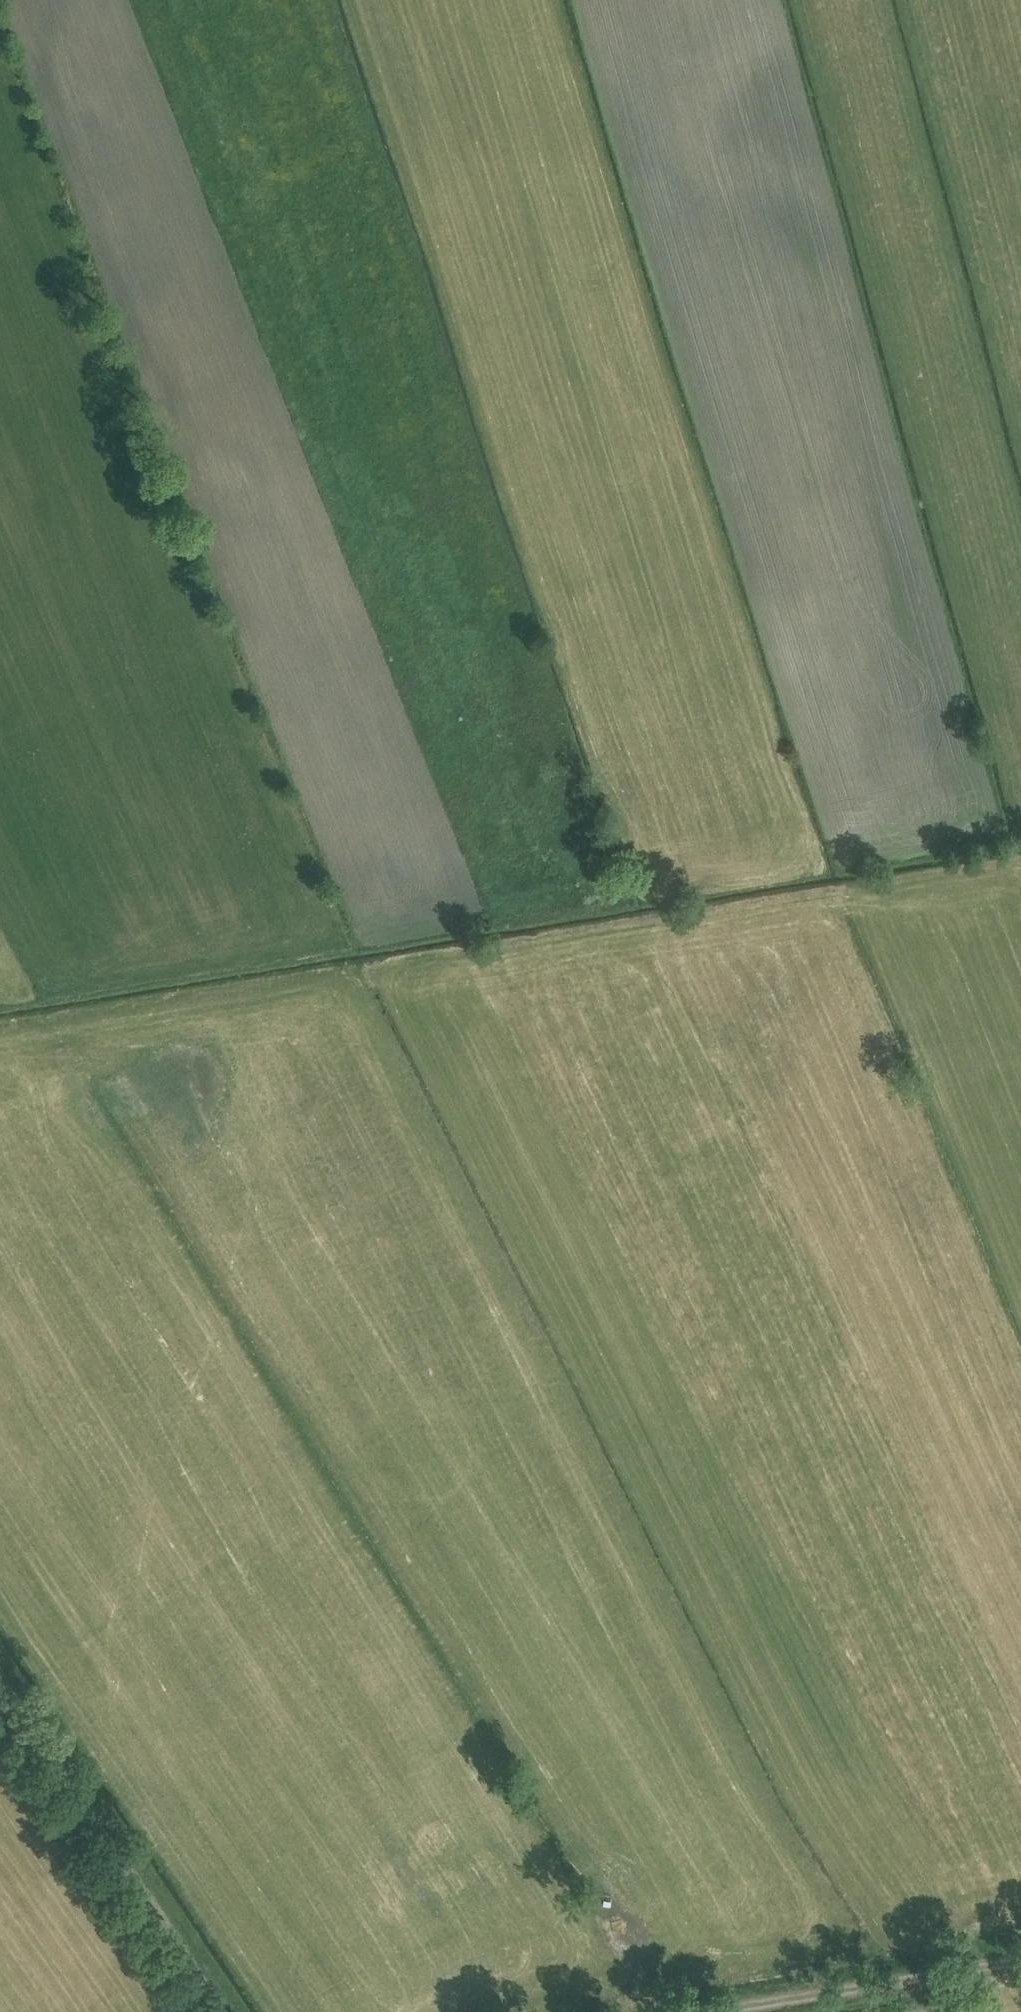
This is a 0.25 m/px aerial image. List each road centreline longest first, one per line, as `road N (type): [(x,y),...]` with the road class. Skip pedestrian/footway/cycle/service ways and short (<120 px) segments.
road 1 (unclassified): [(220,2011),(0,1669)]
road 2 (track): [(679,2011),(1020,1960)]

